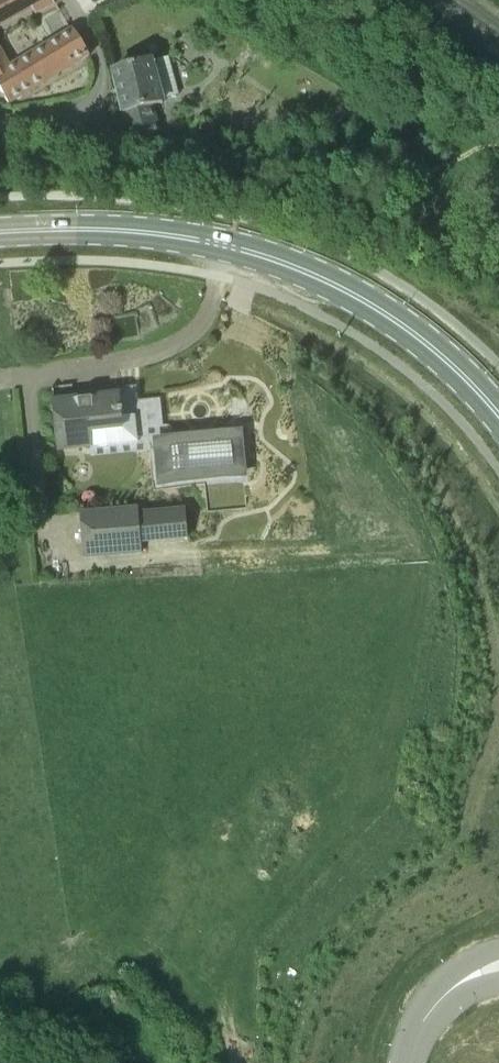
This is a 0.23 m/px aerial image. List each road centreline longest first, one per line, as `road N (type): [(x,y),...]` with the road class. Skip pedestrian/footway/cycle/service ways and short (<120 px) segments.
road 1 (secondary): [(0,233),(130,232),(292,263),(388,313),(460,370),(498,415)]

